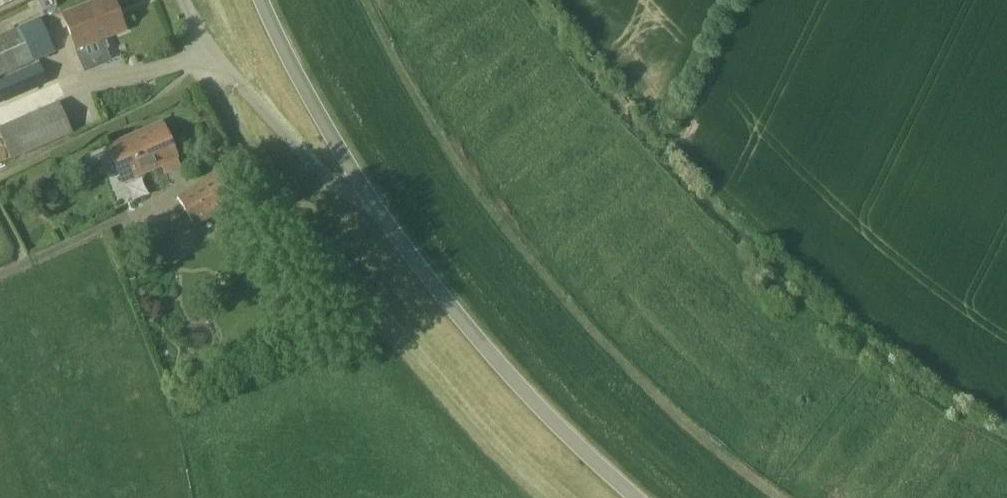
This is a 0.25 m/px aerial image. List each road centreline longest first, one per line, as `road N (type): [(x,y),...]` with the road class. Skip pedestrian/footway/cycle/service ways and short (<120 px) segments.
road 1 (track): [(355,0),(434,139),(578,327),(767,497)]
road 2 (tertiary): [(641,497),(503,371),(377,207)]
road 3 (unclassified): [(377,207),(321,167),(215,60),(183,0)]
road 4 (tertiary): [(377,207),(309,91),(270,0)]

